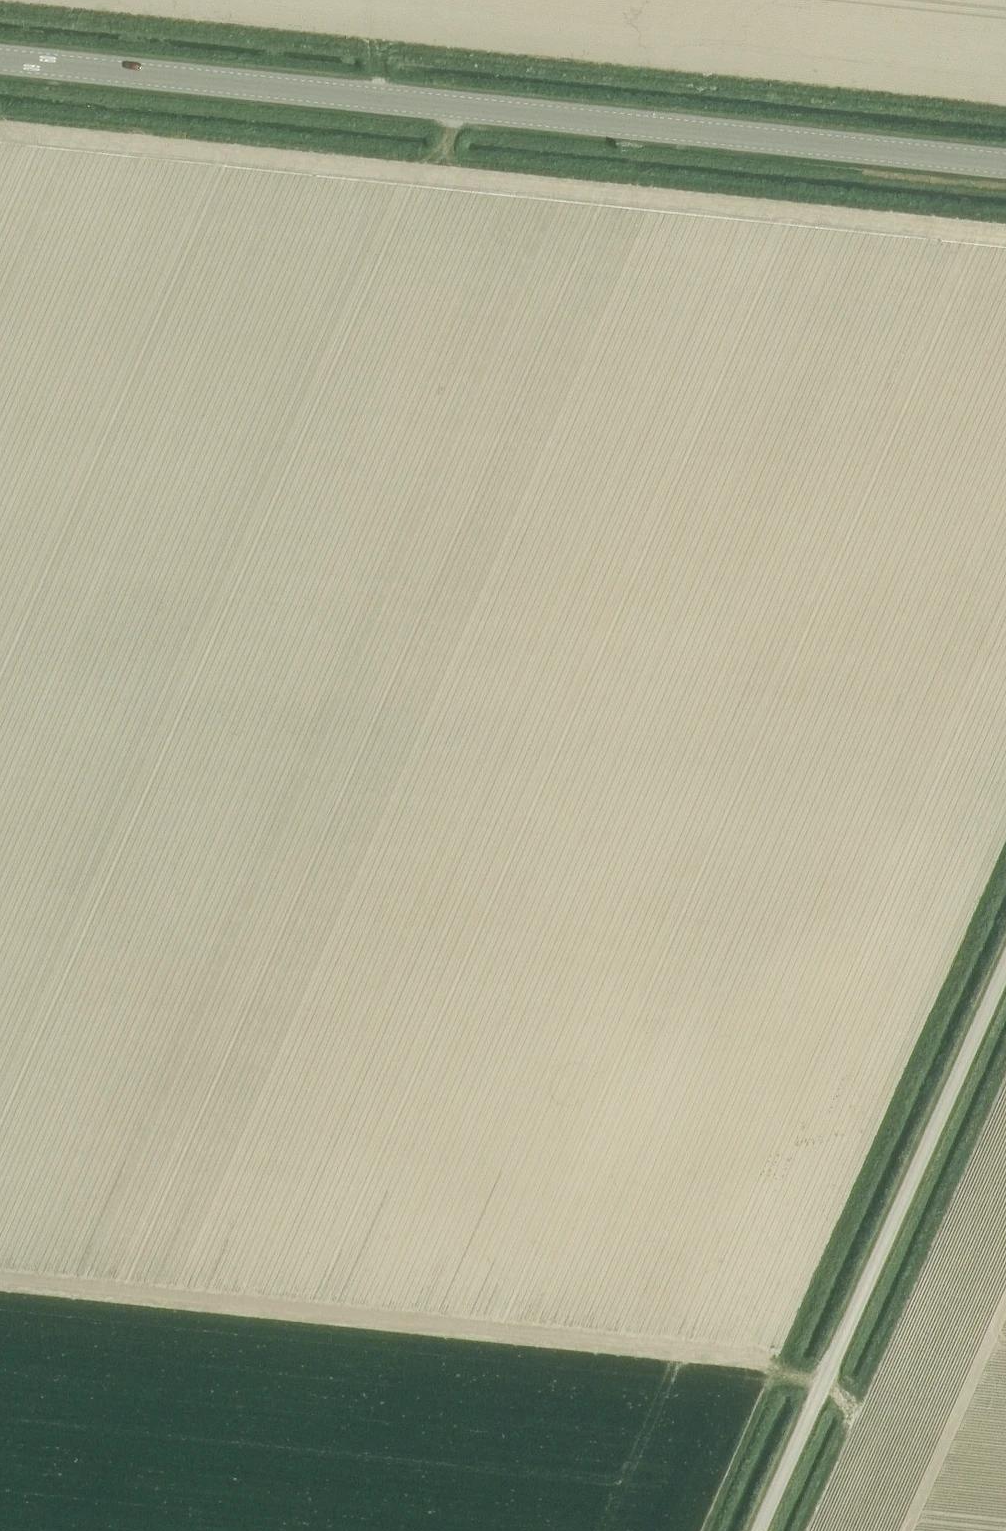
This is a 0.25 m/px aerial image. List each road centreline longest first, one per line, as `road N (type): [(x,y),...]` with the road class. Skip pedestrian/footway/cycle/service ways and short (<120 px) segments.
road 1 (tertiary): [(1005,162),(0,58)]
road 2 (unclassified): [(759,1530),(1005,965)]

